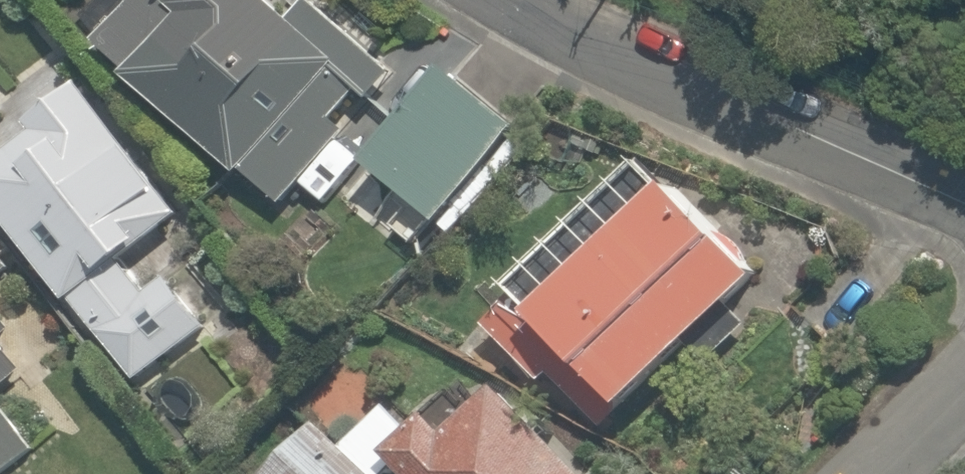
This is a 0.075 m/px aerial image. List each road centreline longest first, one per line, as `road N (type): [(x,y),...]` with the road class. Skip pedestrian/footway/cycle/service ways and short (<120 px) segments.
road 1 (residential): [(522,0),(607,54),(964,219)]
road 2 (residential): [(871,473),(964,376)]

